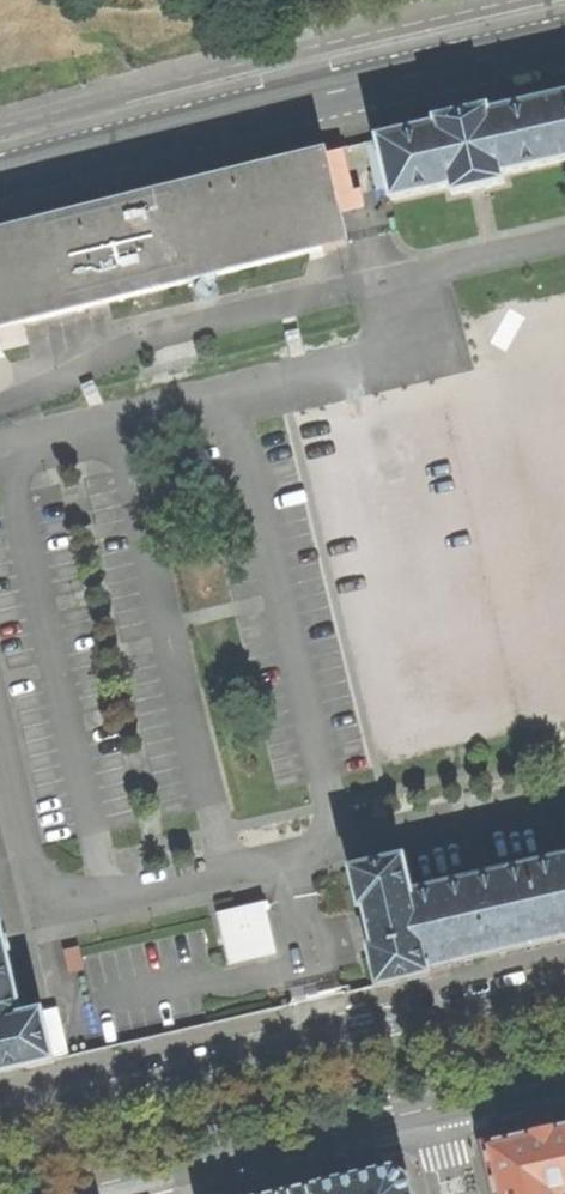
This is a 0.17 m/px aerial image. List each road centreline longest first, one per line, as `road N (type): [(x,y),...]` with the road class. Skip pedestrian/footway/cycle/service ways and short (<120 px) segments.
road 1 (residential): [(564,39),(0,178)]
road 2 (tertiary): [(564,994),(0,1125)]
road 3 (tertiary): [(71,1193),(432,1111)]
road 4 (tertiary): [(432,1111),(564,1081)]

